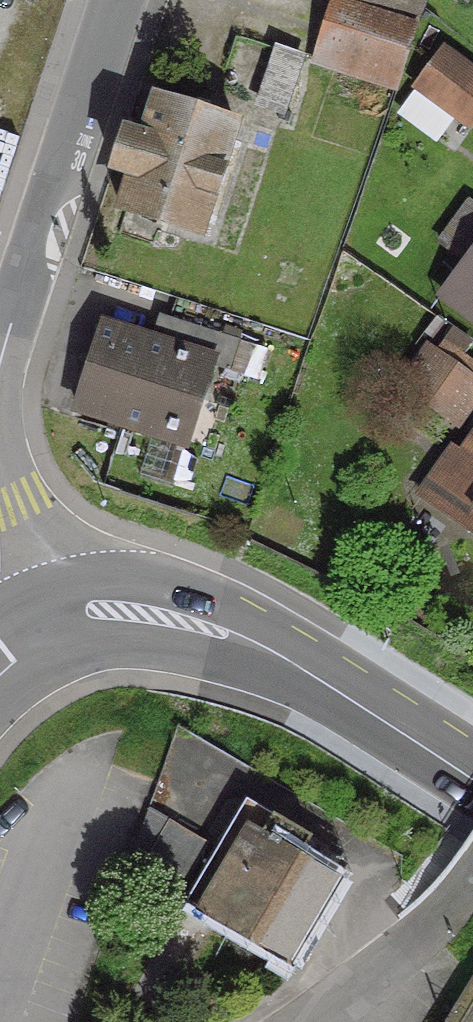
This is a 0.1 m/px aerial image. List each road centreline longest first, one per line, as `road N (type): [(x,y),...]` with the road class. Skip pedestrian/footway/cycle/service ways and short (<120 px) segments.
road 1 (secondary): [(10,635),(117,611),(208,624),(304,669),(472,776)]
road 2 (residential): [(109,0),(0,346)]
road 3 (residential): [(472,861),(365,990),(316,1021)]

